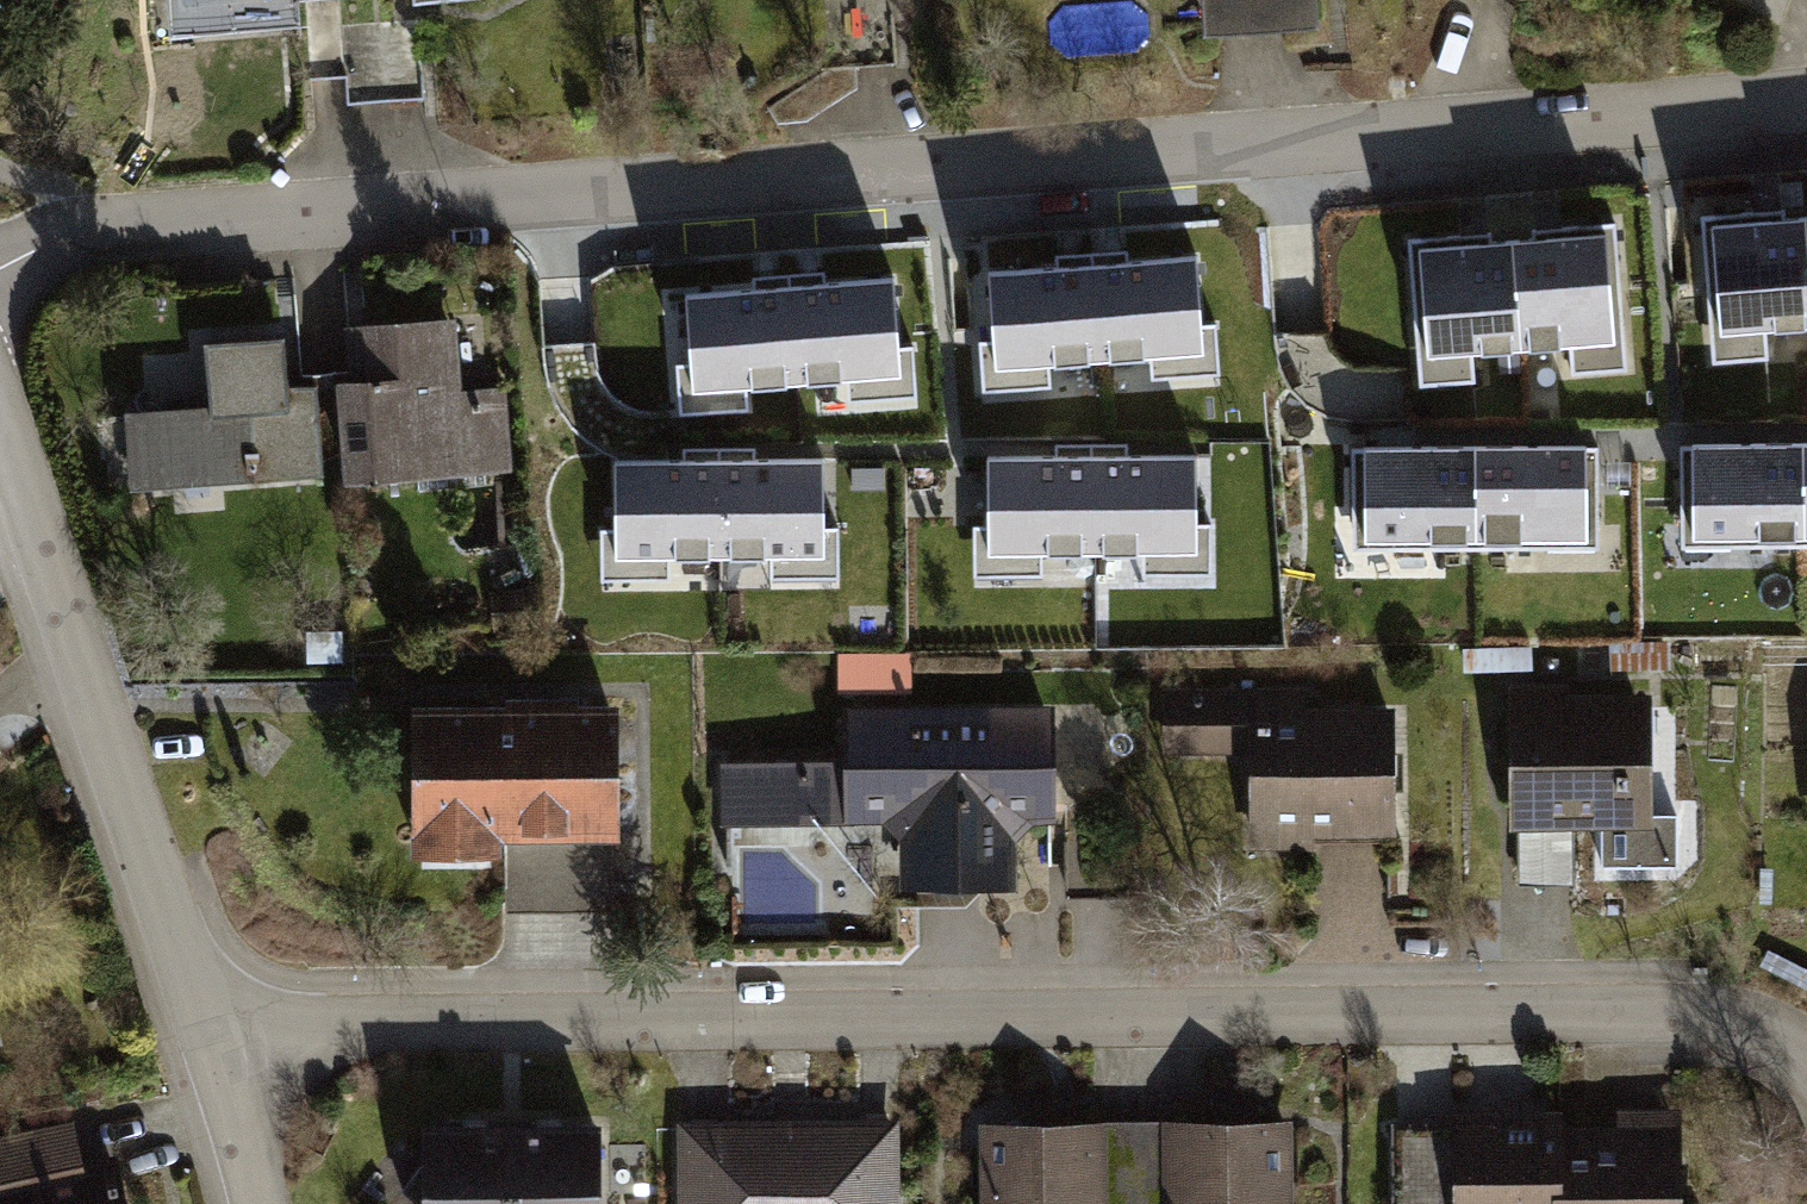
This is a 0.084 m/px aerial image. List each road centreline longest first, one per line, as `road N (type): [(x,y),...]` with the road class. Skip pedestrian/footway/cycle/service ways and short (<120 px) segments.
road 1 (residential): [(1806,107),(77,235),(0,276)]
road 2 (residential): [(1806,1052),(1740,1012),(360,1022)]
road 3 (residential): [(0,430),(227,1075)]
road 4 (residential): [(360,1022),(227,1075)]
road 5 (residential): [(227,1075),(260,1203)]

